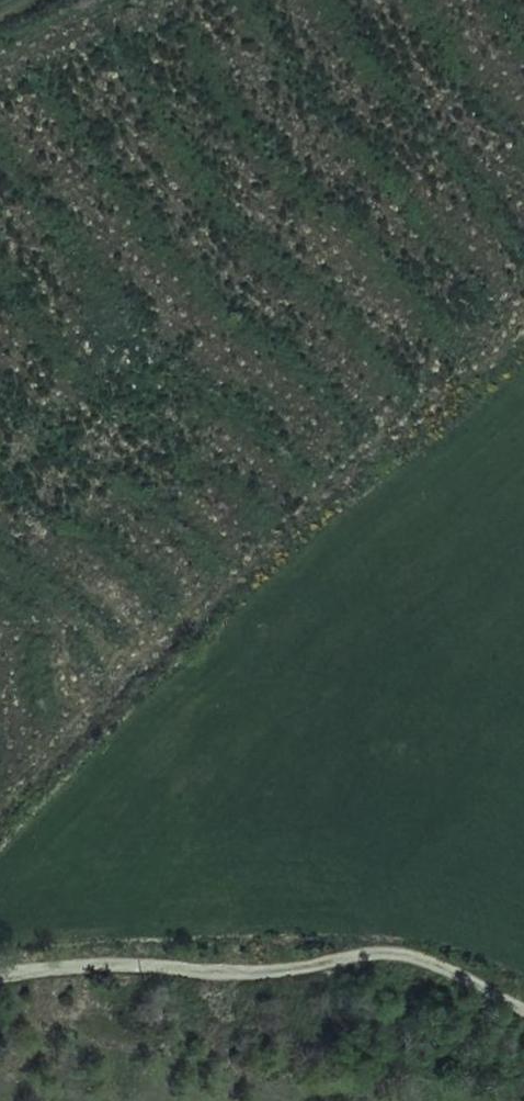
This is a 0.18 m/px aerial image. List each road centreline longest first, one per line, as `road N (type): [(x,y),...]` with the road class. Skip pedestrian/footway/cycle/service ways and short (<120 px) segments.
road 1 (track): [(0,975),(89,965),(261,972),(391,952),(425,959),(523,1008)]

